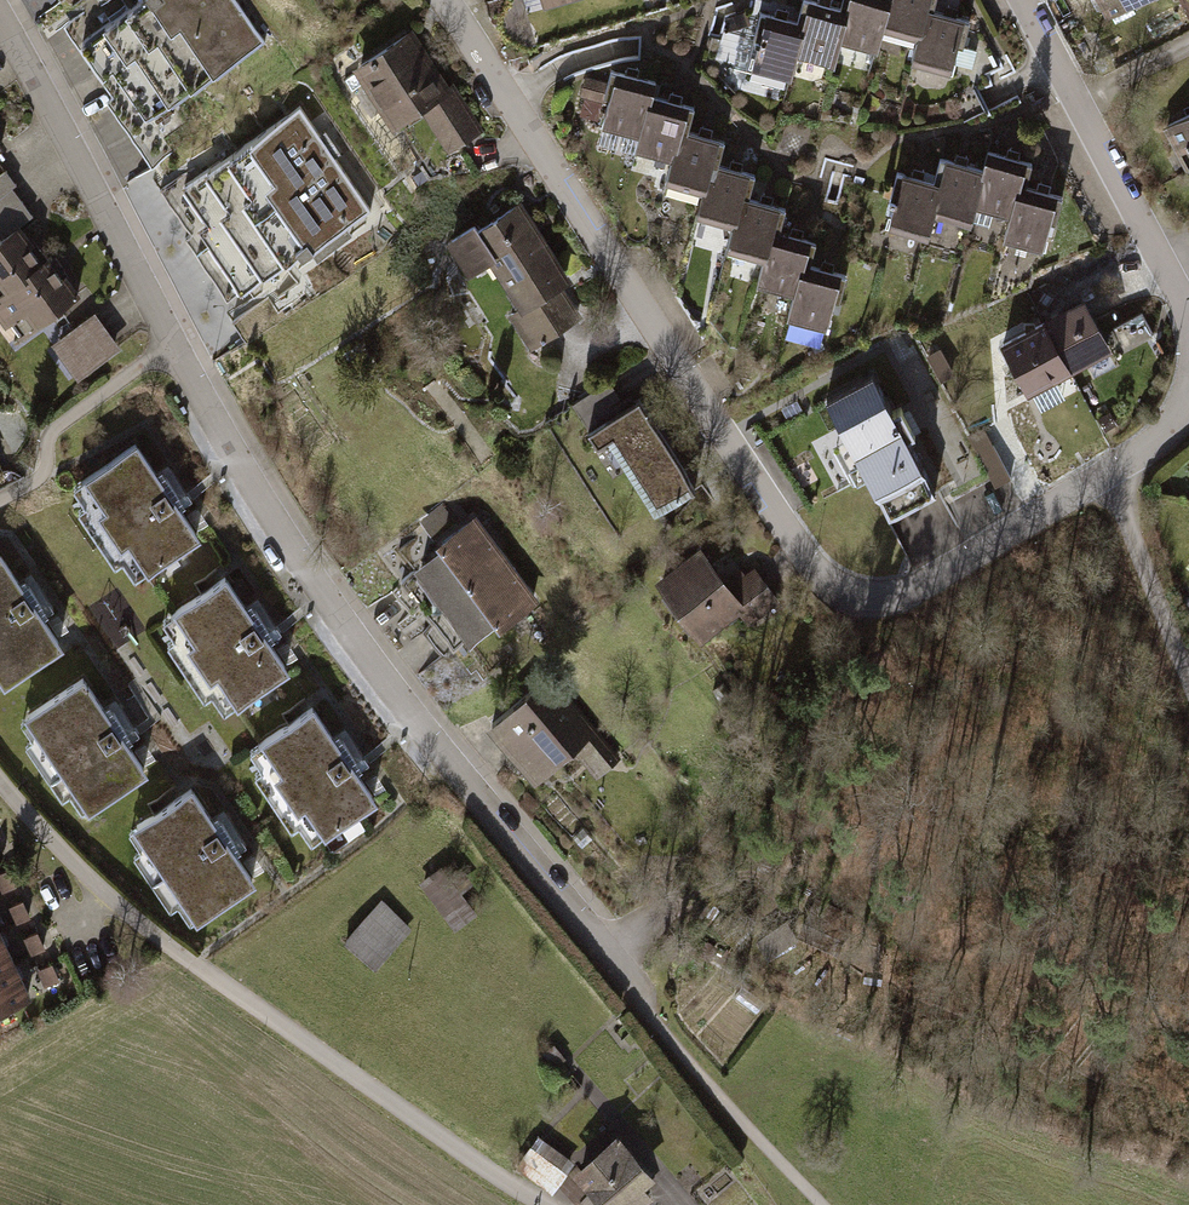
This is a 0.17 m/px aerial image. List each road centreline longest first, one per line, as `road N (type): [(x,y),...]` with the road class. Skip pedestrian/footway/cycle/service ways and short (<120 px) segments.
road 1 (residential): [(640,990),(417,722),(292,549),(0,19)]
road 2 (residential): [(432,0),(809,569),(833,587),(861,600),(916,593),(1149,443),(1188,399)]
road 3 (residential): [(0,782),(108,895),(189,960),(545,1204)]
road 4 (residential): [(1188,320),(1185,297),(1020,0)]
road 5 (track): [(640,990),(659,1030),(821,1204)]
road 6 (track): [(1102,476),(1188,683)]

